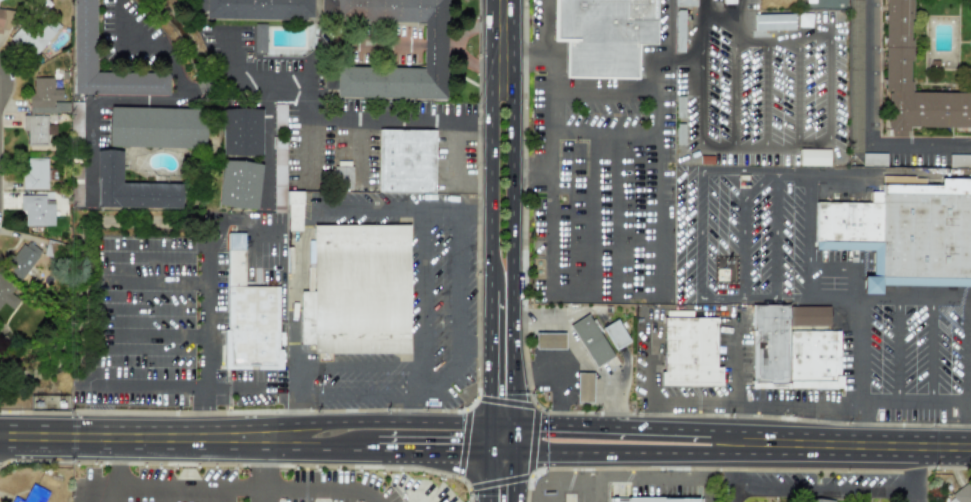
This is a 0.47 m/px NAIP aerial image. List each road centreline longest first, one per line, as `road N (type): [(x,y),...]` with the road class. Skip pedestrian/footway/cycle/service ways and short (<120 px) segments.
road 1 (secondary): [(513,423),(512,0)]
road 2 (secondary): [(491,0),(489,422)]
road 3 (secondary): [(0,431),(292,434)]
road 4 (secondary): [(734,443),(970,447)]
road 5 (secondary): [(734,443),(707,425),(513,423)]
road 6 (secondary): [(513,450),(710,452),(734,443)]
road 7 (secondary): [(489,422),(318,421),(292,434)]
road 8 (residential): [(0,244),(8,213),(6,82)]

